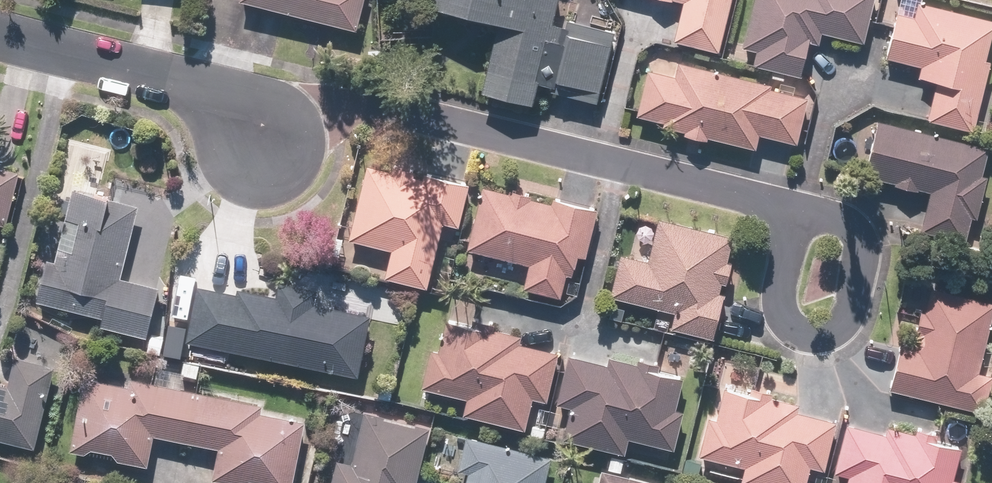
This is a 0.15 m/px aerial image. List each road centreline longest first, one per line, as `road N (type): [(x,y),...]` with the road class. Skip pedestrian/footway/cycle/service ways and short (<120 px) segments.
road 1 (residential): [(260,140),(298,118),(379,110),(791,209)]
road 2 (residential): [(0,25),(170,74),(260,140)]
road 3 (residential): [(791,209),(851,224),(861,246),(846,317),(824,340),(800,336),(783,327),(771,301)]

